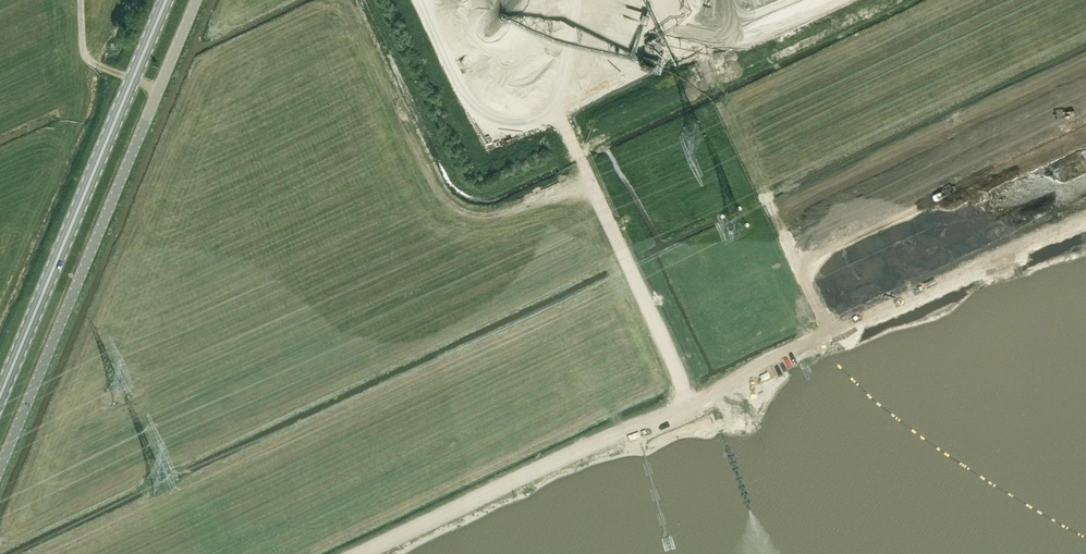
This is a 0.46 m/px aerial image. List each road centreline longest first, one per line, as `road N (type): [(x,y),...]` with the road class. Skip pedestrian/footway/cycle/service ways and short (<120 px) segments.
road 1 (track): [(587,177),(690,401),(374,553)]
road 2 (unclassified): [(0,468),(196,0)]
road 3 (primary): [(0,396),(166,0)]
road 4 (track): [(730,380),(1085,211)]
road 5 (track): [(346,0),(454,209),(498,215),(587,177)]

